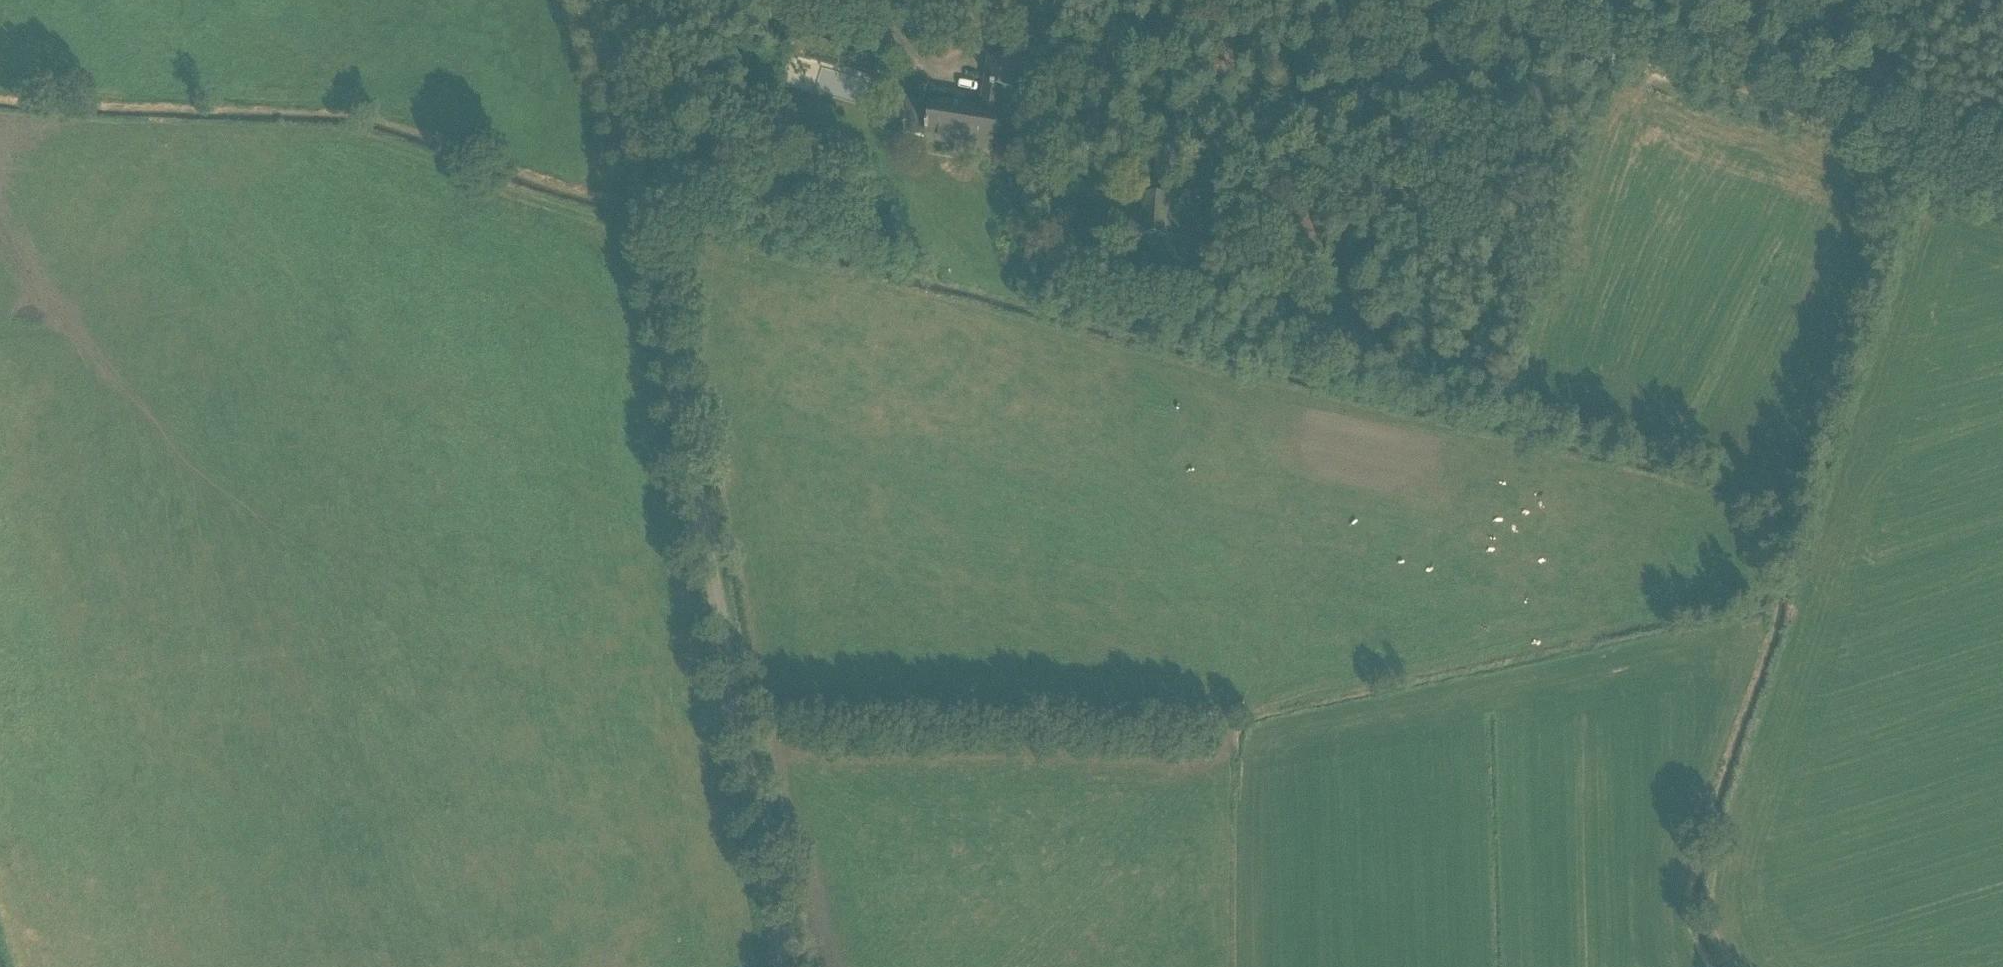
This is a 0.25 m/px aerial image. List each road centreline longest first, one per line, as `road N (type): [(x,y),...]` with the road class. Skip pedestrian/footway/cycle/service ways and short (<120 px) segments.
road 1 (unclassified): [(598,0),(785,966)]
road 2 (track): [(1436,0),(2002,175)]

